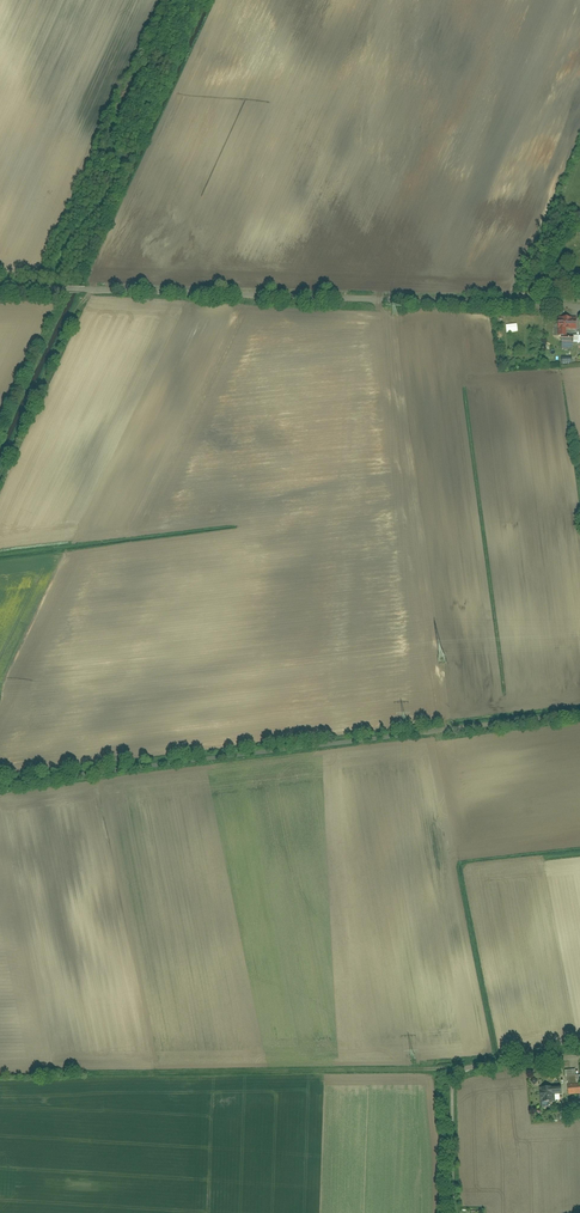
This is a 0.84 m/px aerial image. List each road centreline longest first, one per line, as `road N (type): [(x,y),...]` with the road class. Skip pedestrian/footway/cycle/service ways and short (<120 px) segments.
road 1 (unclassified): [(0,786),(579,711)]
road 2 (residential): [(530,304),(0,289)]
road 3 (track): [(457,1076),(444,1068),(87,1074)]
road 4 (residential): [(579,1056),(470,1068),(455,1078),(453,1212)]

